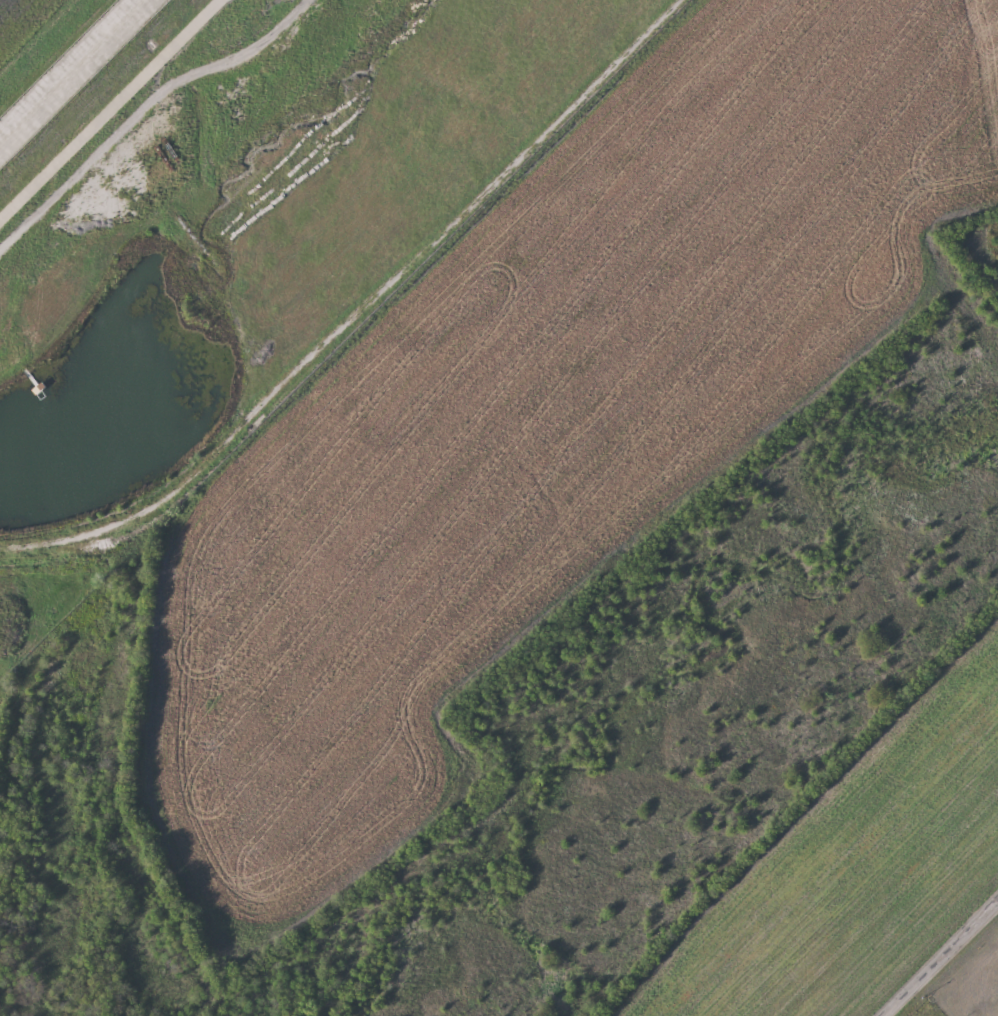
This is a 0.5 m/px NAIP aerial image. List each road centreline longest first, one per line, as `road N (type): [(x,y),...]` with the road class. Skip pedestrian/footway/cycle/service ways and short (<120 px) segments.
road 1 (residential): [(884,1015),(997,901)]

